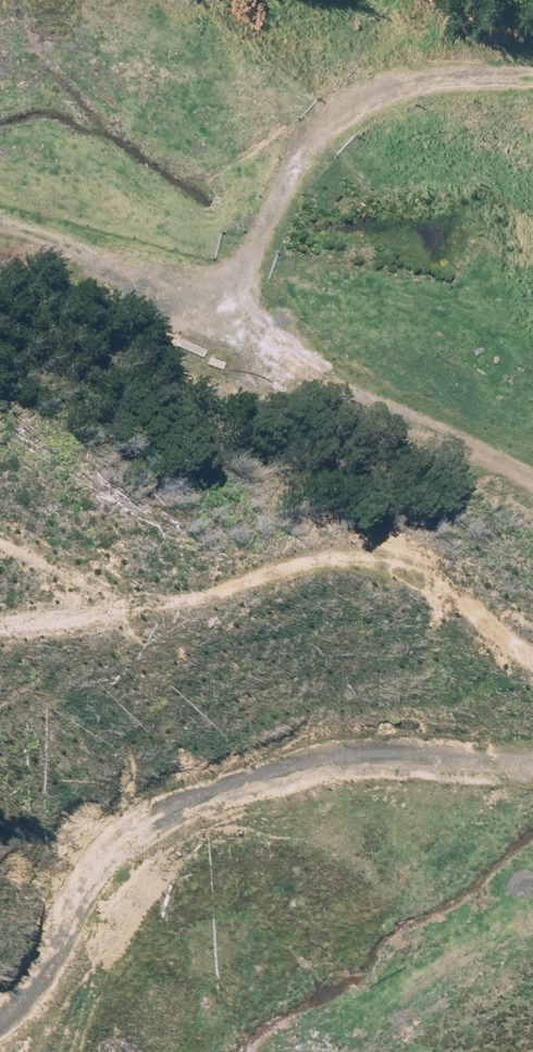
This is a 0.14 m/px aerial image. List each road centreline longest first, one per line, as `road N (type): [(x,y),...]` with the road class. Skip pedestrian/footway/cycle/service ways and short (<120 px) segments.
road 1 (track): [(532,103),(399,114),(316,154),(265,221),(245,307),(317,372),(532,478)]
road 2 (track): [(532,779),(406,792),(213,838),(80,932),(0,1006)]
road 3 (track): [(0,590),(241,559),(387,584),(459,631),(532,693)]
road 4 (track): [(0,227),(245,307)]

